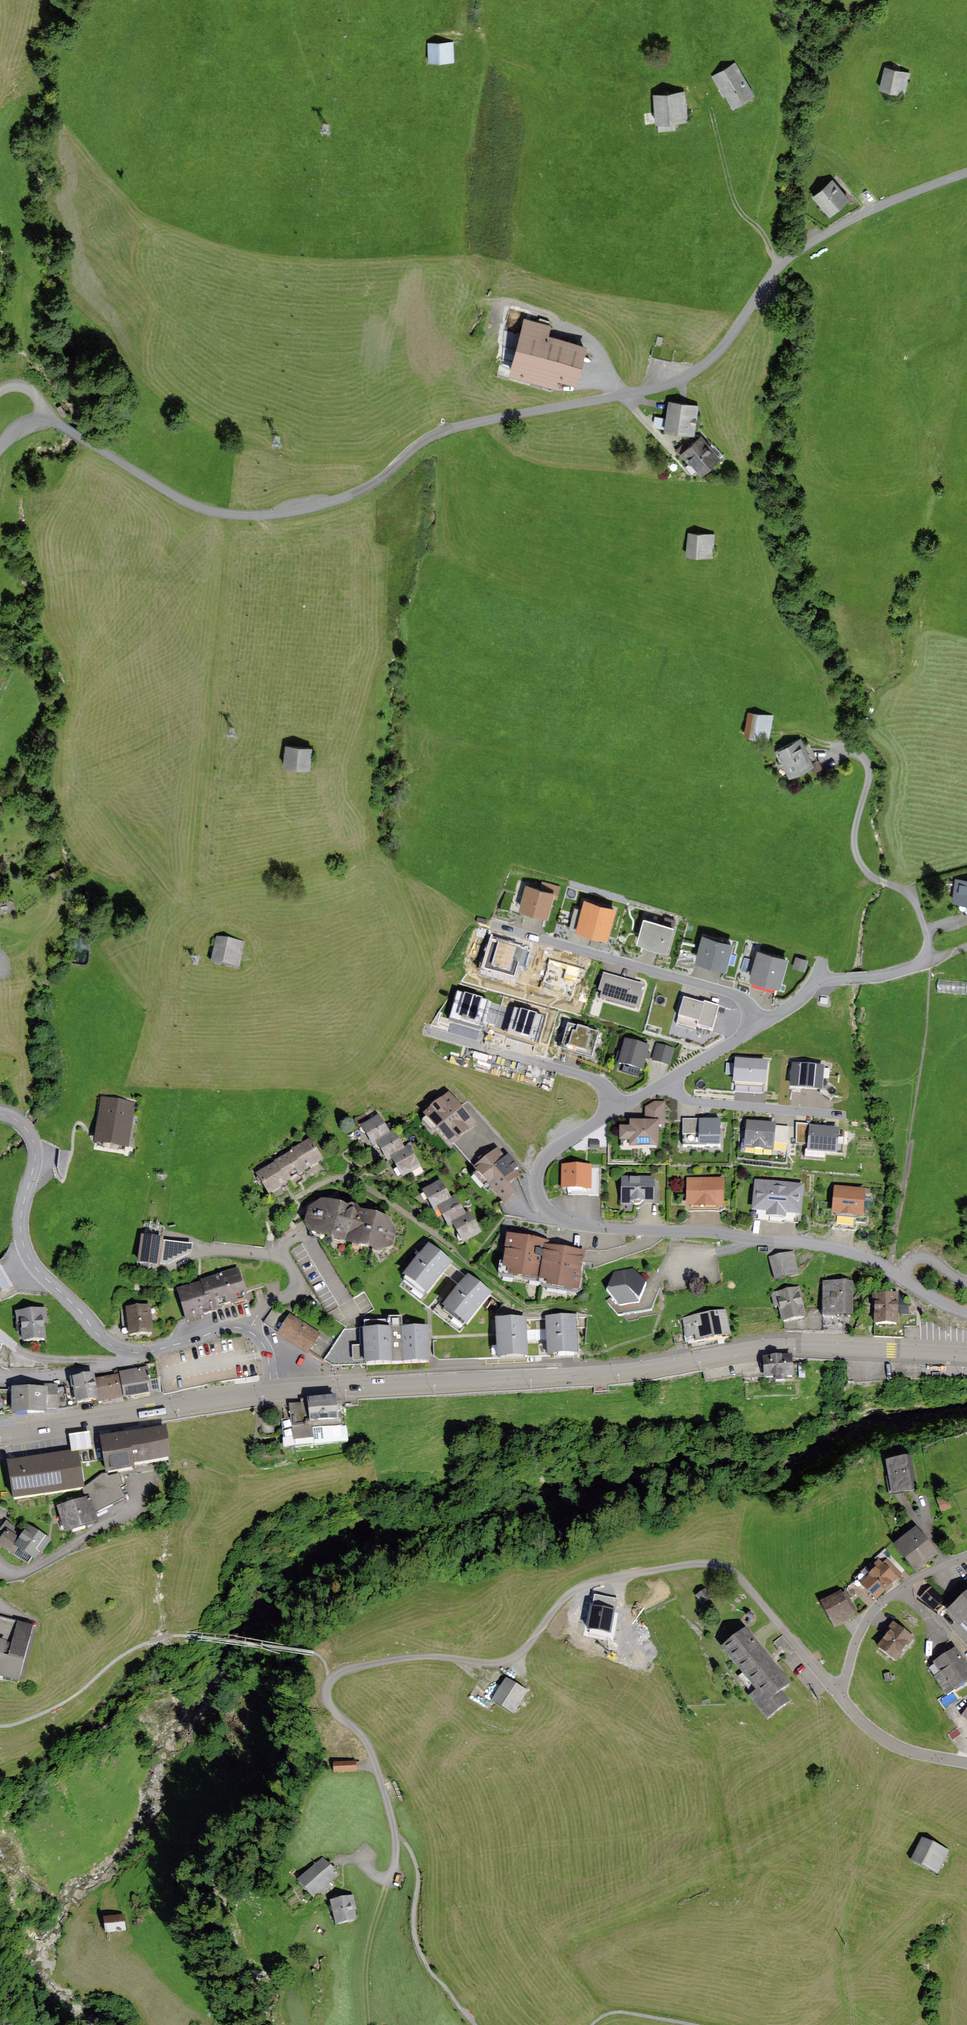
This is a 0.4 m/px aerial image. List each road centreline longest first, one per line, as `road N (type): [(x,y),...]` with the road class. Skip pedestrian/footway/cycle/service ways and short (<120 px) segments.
road 1 (residential): [(46,421),(199,508),(249,516),(335,501),(373,485),(451,429),(674,382),(731,346),(778,267),(842,226),(966,173)]
road 2 (secondary): [(273,1392),(627,1372),(767,1347),(966,1354)]
road 3 (residential): [(134,1352),(101,1337),(30,1259),(21,1217),(35,1145),(20,1122),(0,1113)]
road 4 (secondary): [(0,1434),(273,1392)]
road 5 (residential): [(250,1331),(267,1305),(294,1292),(294,1273),(279,1256),(214,1250)]
road 6 (track): [(367,2024),(366,1953),(389,1876)]
road 7 (residential): [(838,1698),(882,1739),(966,1762)]
road 8 (residential): [(134,1352),(116,1364),(0,1376)]
road 9 (track): [(710,109),(735,202),(756,226)]

